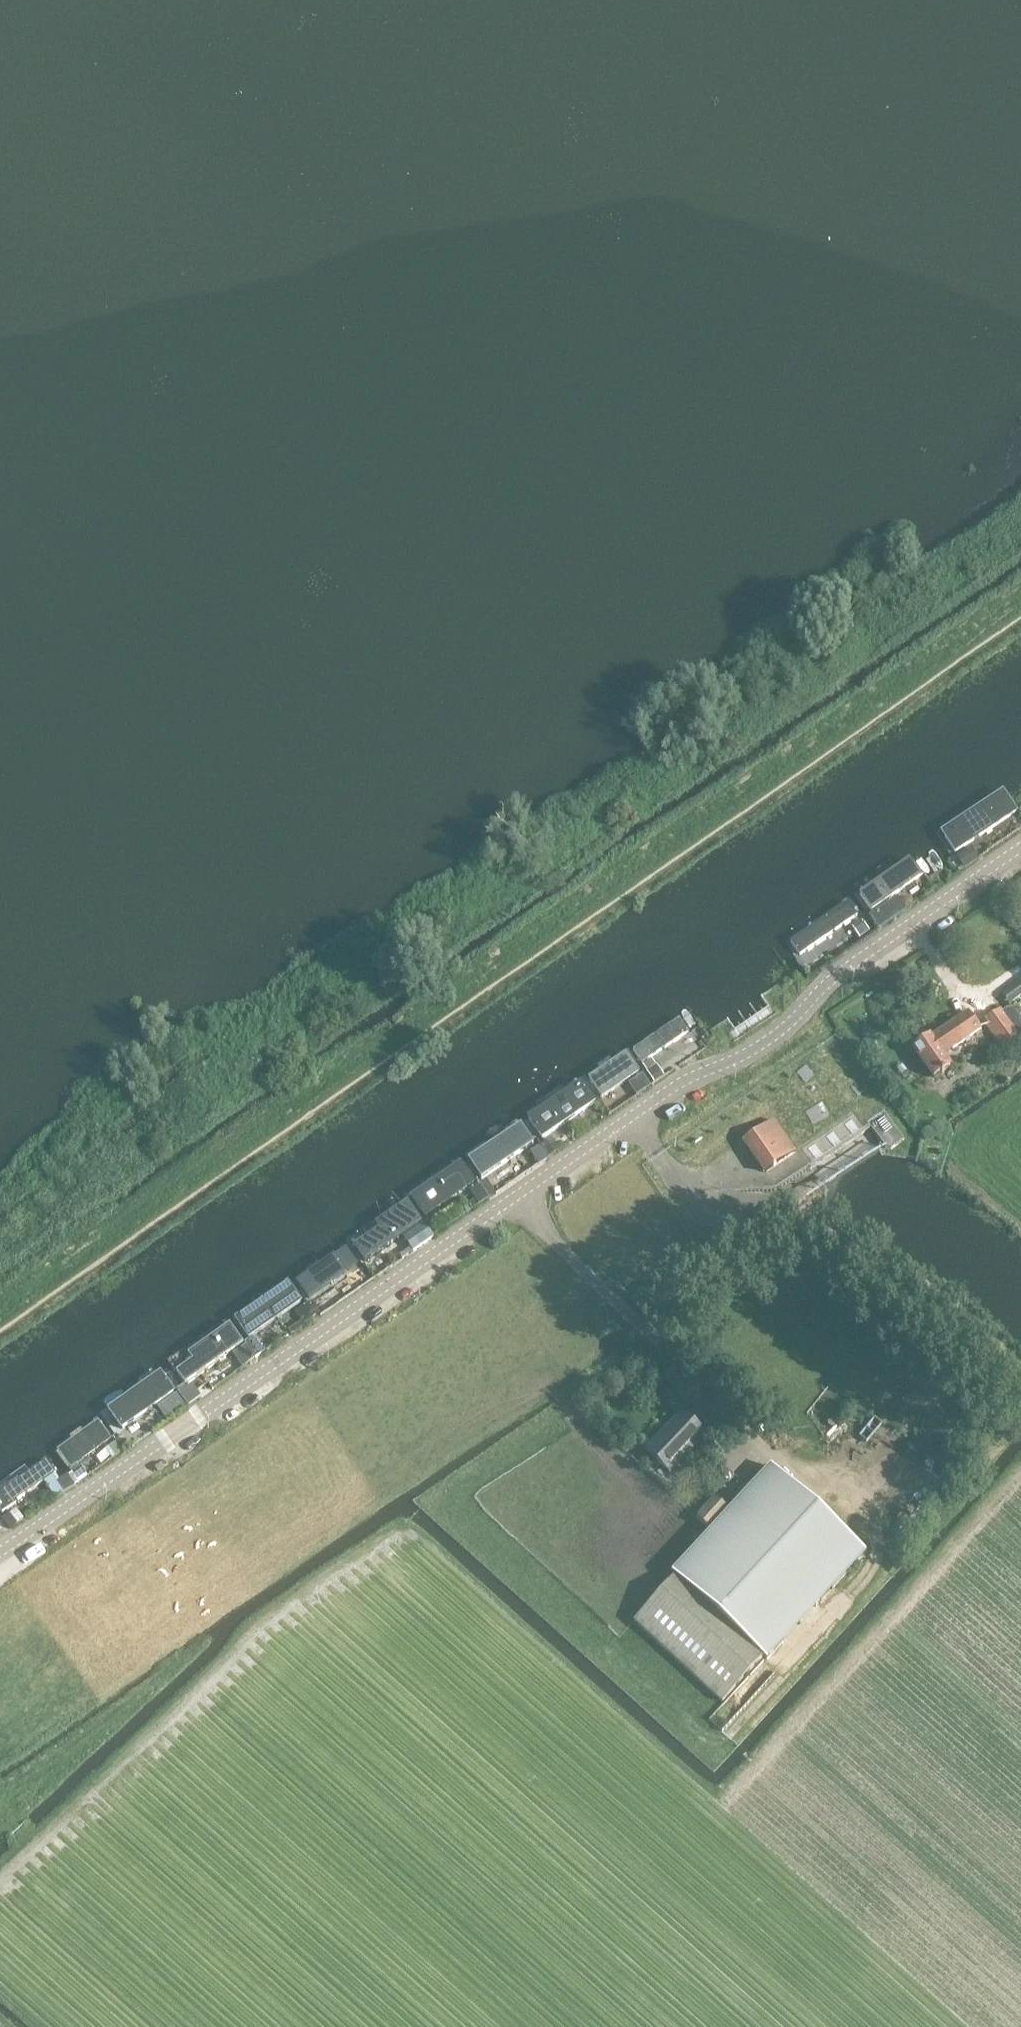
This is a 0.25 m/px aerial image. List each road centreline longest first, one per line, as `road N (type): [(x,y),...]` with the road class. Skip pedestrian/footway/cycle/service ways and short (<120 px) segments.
road 1 (tertiary): [(0,1553),(591,1144),(789,1025),(848,967),(1020,846)]
road 2 (track): [(729,1736),(881,1557),(860,1508),(756,1444),(515,1197)]

